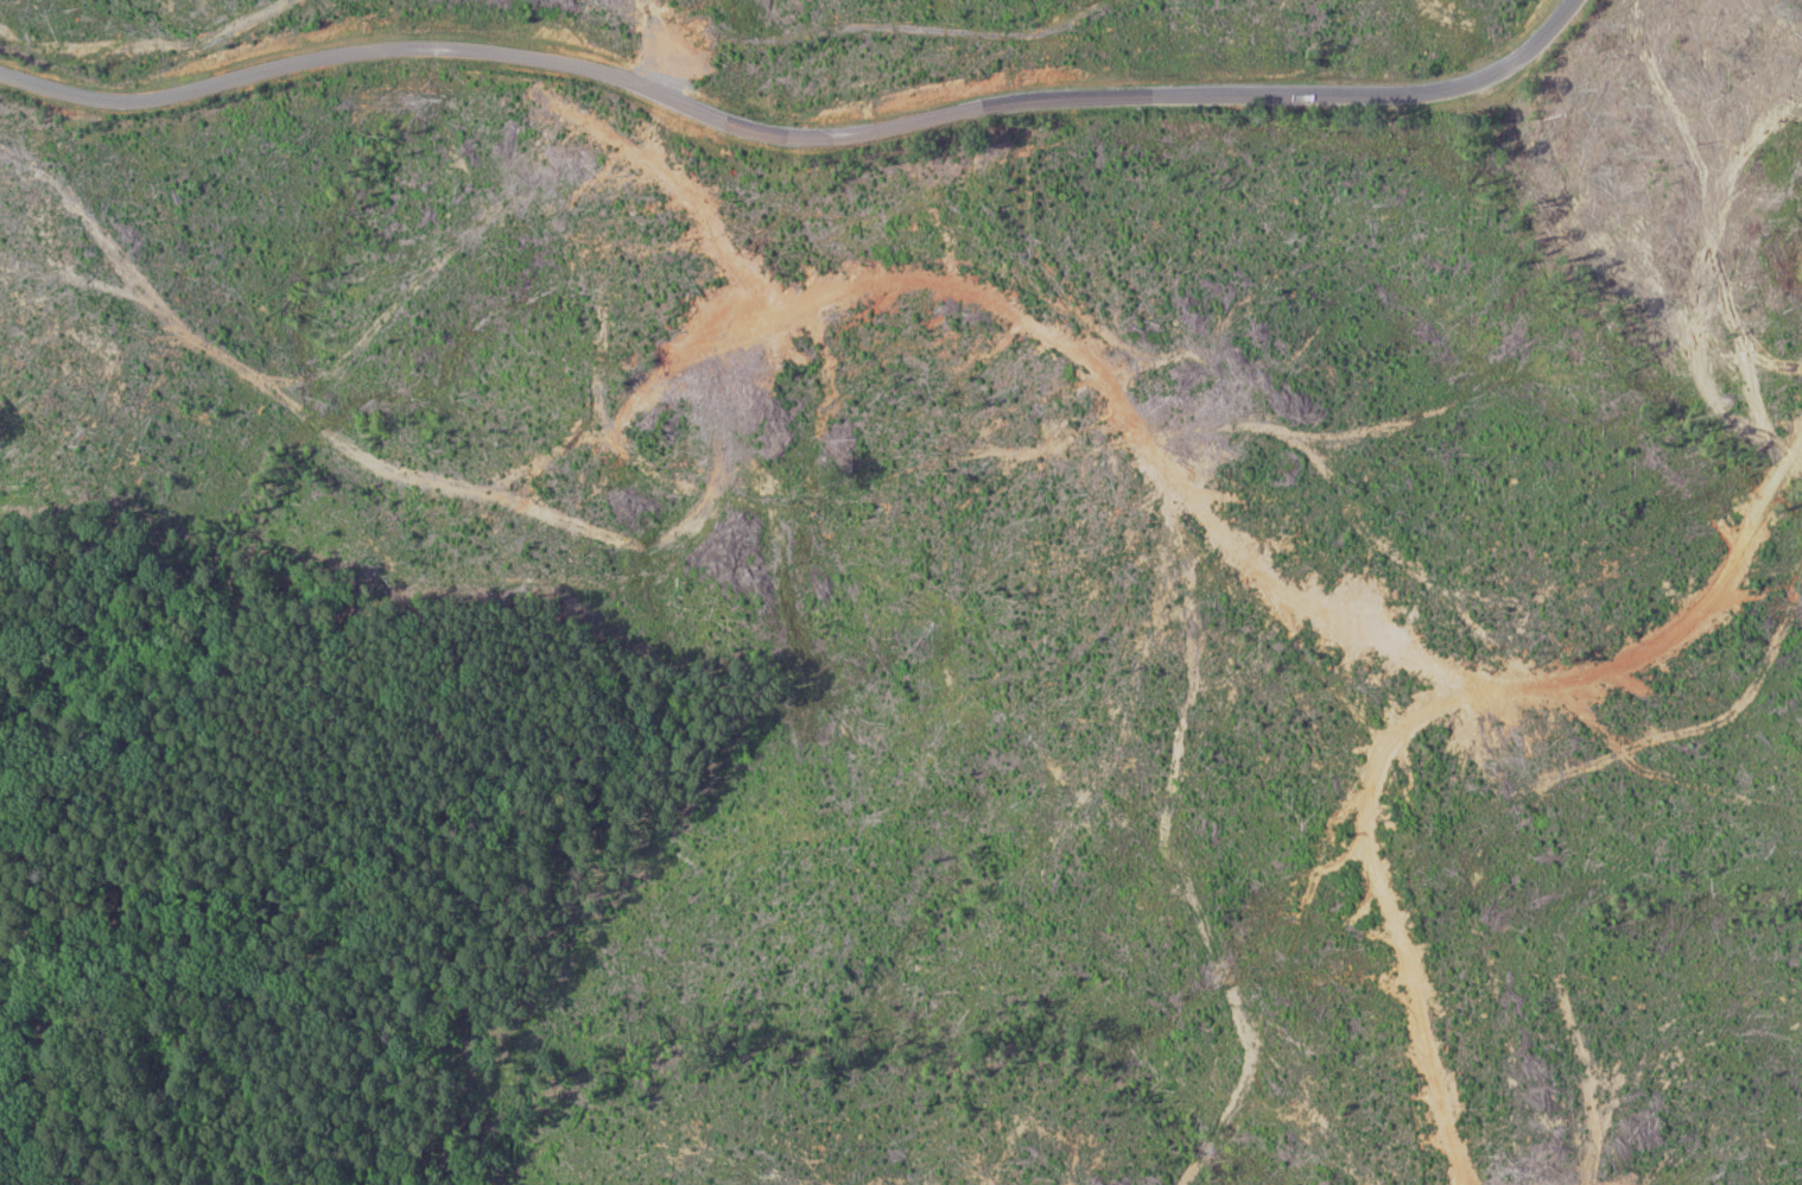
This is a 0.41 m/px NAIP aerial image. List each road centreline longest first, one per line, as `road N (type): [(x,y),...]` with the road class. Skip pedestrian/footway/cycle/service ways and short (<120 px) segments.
road 1 (residential): [(0,74),(129,96),(351,56),(491,52),(559,63),(787,133),(849,134),(1057,96),(1449,88),(1514,63),(1573,0)]

